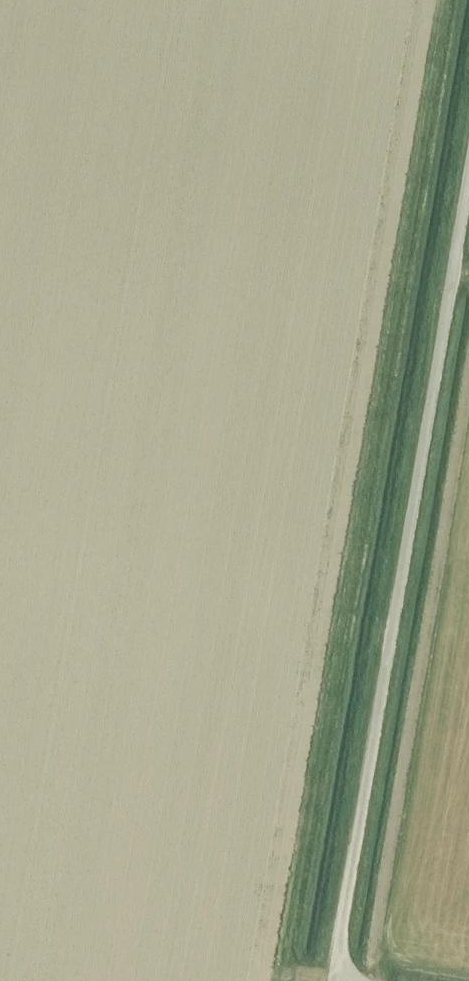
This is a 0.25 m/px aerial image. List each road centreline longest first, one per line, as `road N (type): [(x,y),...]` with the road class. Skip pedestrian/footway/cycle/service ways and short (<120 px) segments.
road 1 (unclassified): [(335,980),(468,177)]

